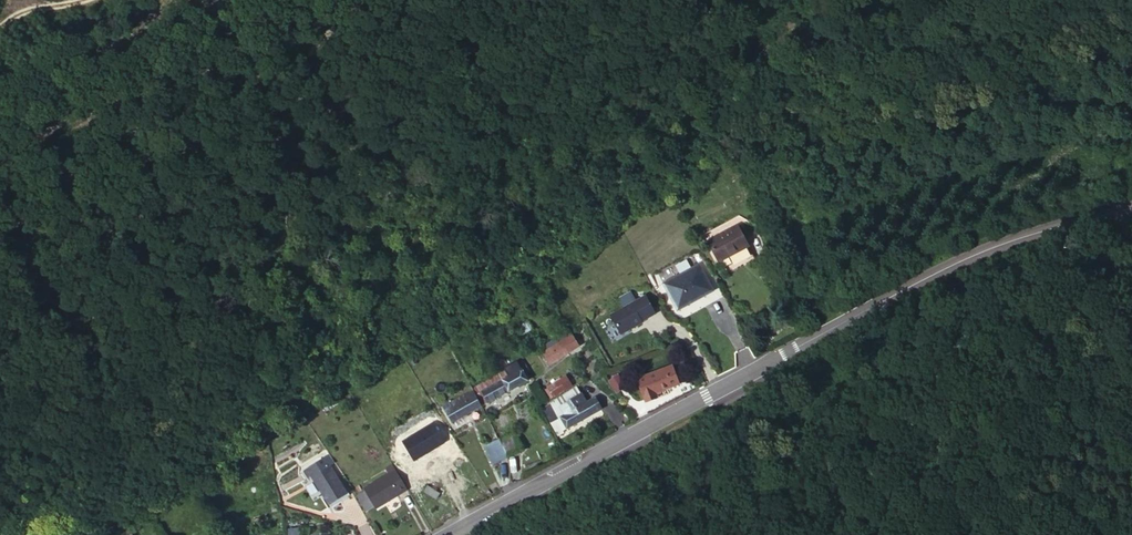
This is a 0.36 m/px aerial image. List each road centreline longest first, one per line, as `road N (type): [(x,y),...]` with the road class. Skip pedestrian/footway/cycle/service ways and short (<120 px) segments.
road 1 (tertiary): [(1131,208),(982,247),(910,281),(444,534)]
road 2 (track): [(104,0),(0,75)]

